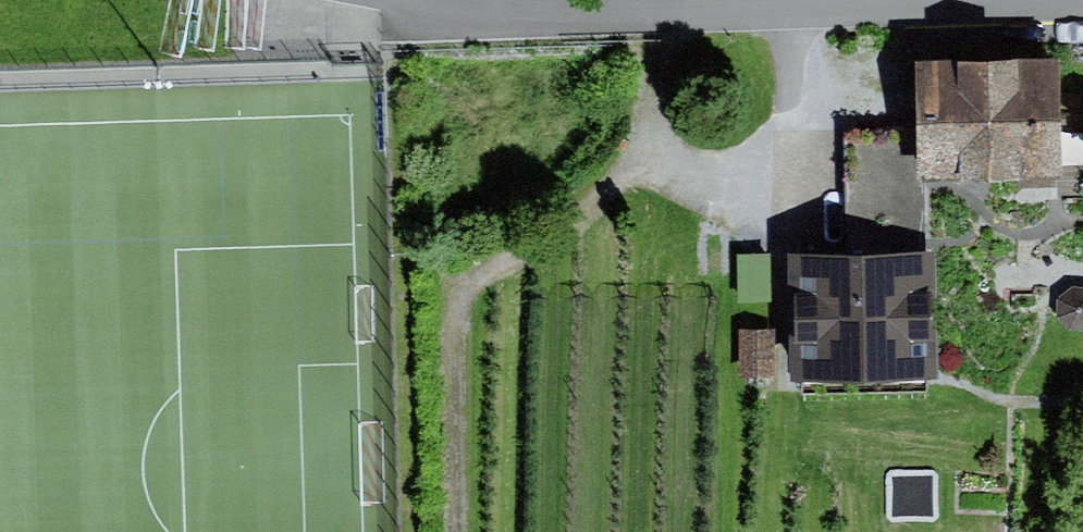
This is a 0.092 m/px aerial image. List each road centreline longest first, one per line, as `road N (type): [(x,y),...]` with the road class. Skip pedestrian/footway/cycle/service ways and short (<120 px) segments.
road 1 (residential): [(1082,0),(609,14),(445,0)]
road 2 (track): [(657,13),(658,70),(629,164),(582,213),(457,291),(457,531)]

